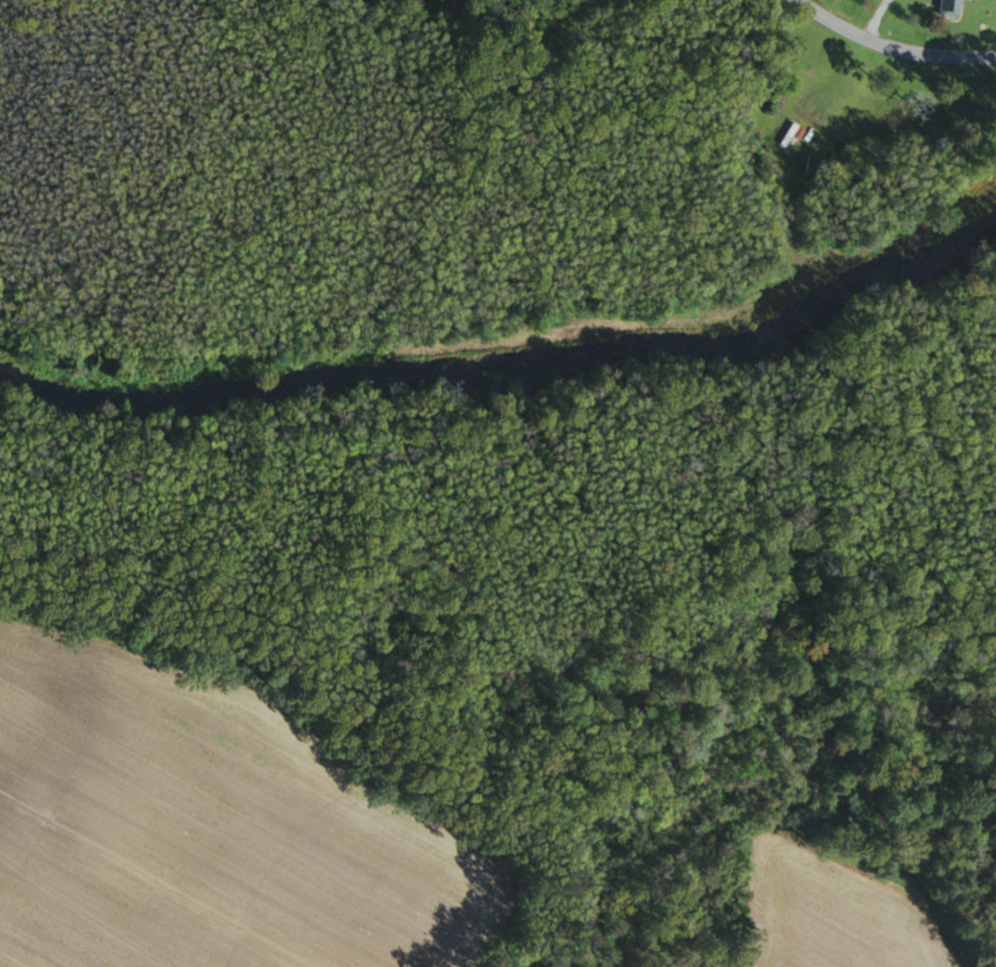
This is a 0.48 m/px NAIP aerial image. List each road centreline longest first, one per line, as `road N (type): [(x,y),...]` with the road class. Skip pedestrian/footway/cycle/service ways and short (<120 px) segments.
road 1 (residential): [(786,0),(890,54),(995,66)]

